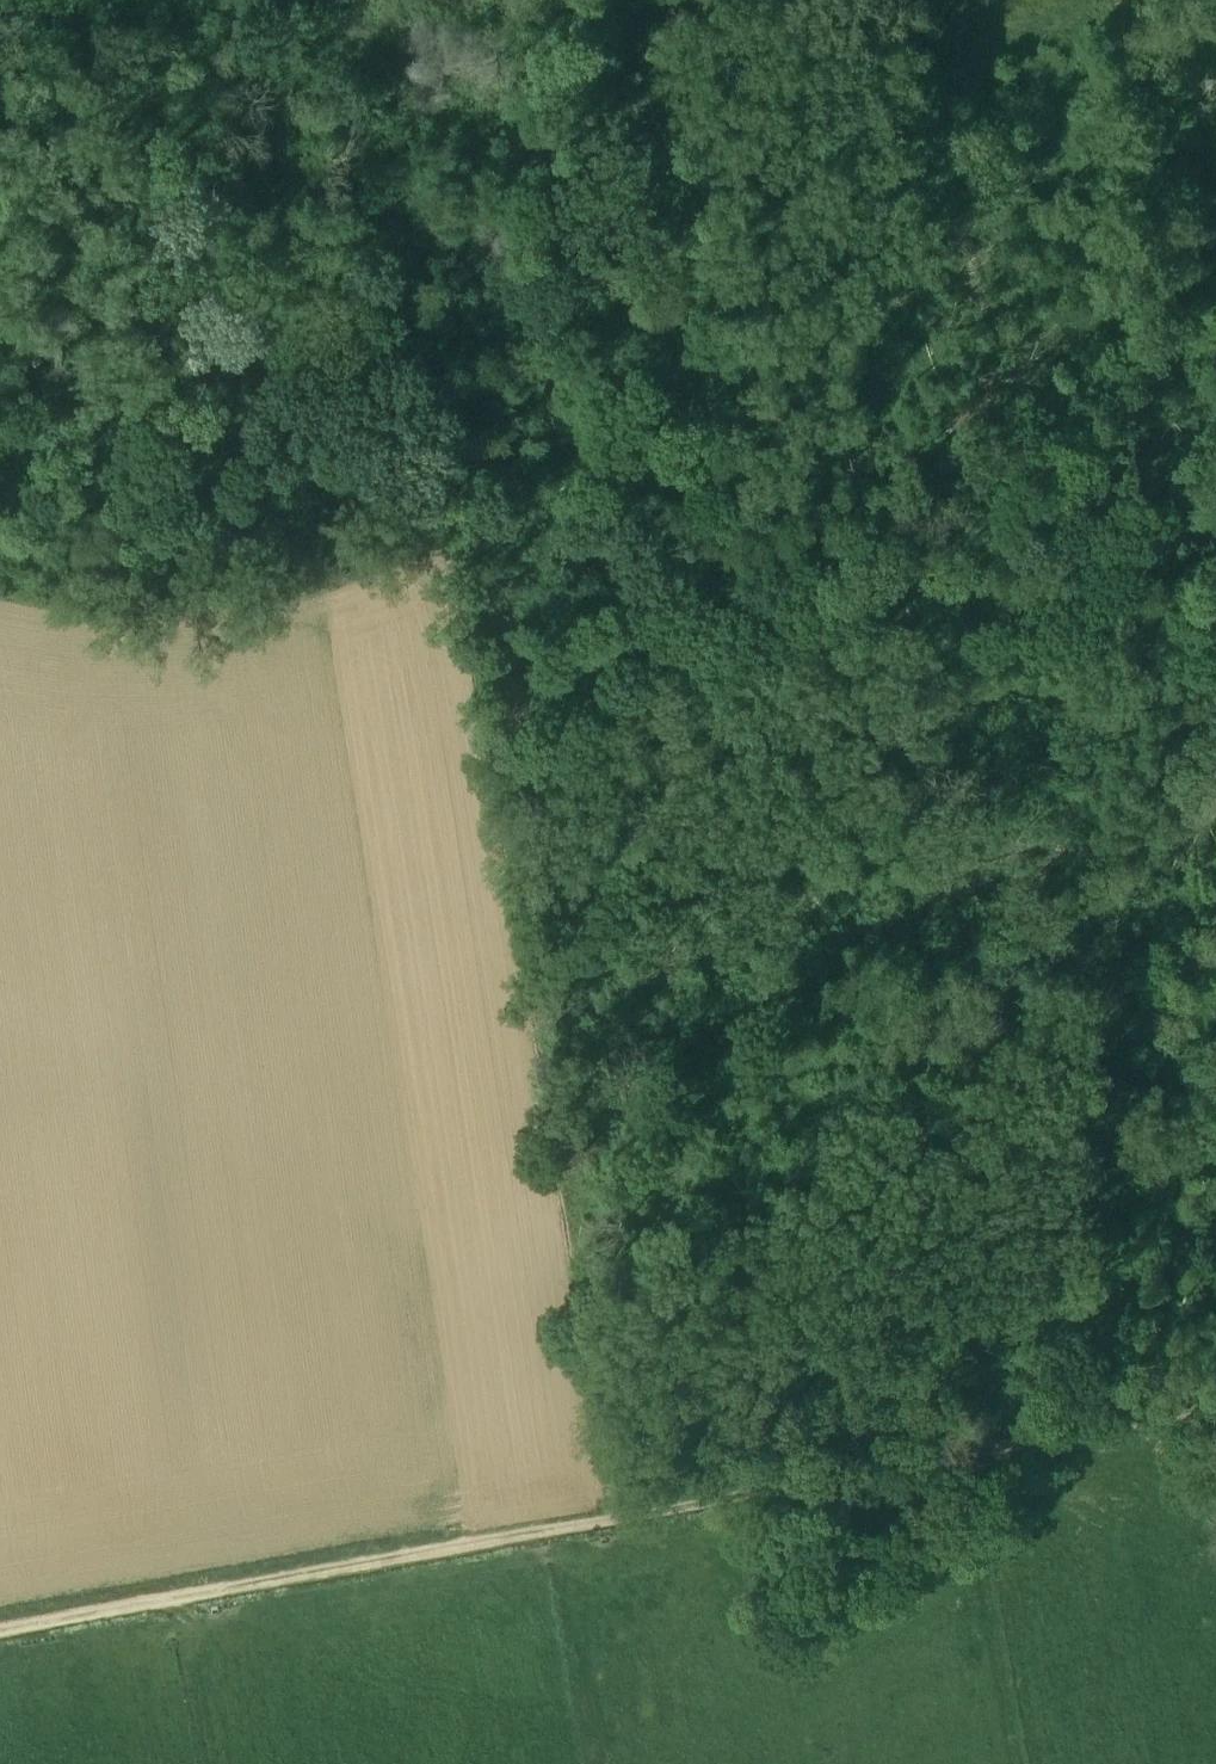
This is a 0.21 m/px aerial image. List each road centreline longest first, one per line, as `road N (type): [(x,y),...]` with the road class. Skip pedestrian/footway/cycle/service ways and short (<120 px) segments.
road 1 (track): [(1215,1406),(0,1632)]

